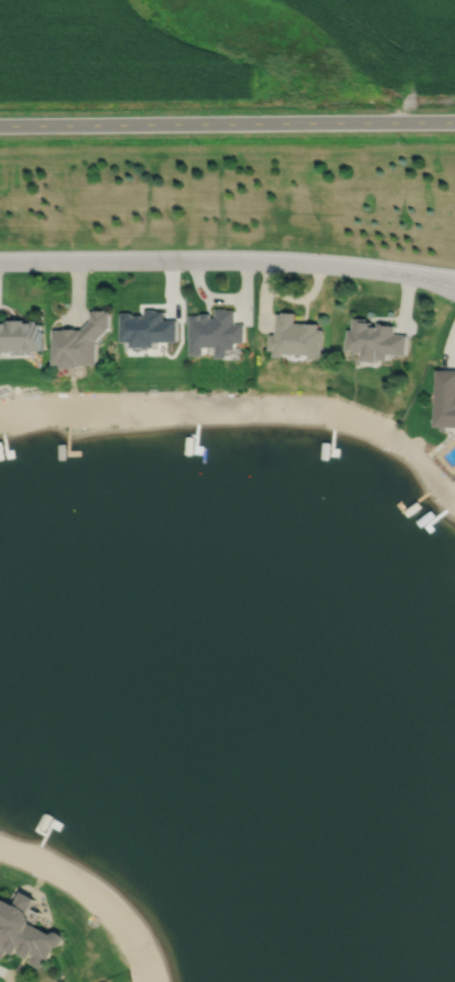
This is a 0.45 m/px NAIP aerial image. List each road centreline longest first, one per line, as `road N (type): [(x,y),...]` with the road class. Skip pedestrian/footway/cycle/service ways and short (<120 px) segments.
road 1 (residential): [(454,281),(262,260),(0,261)]
road 2 (tertiary): [(0,126),(454,122)]

